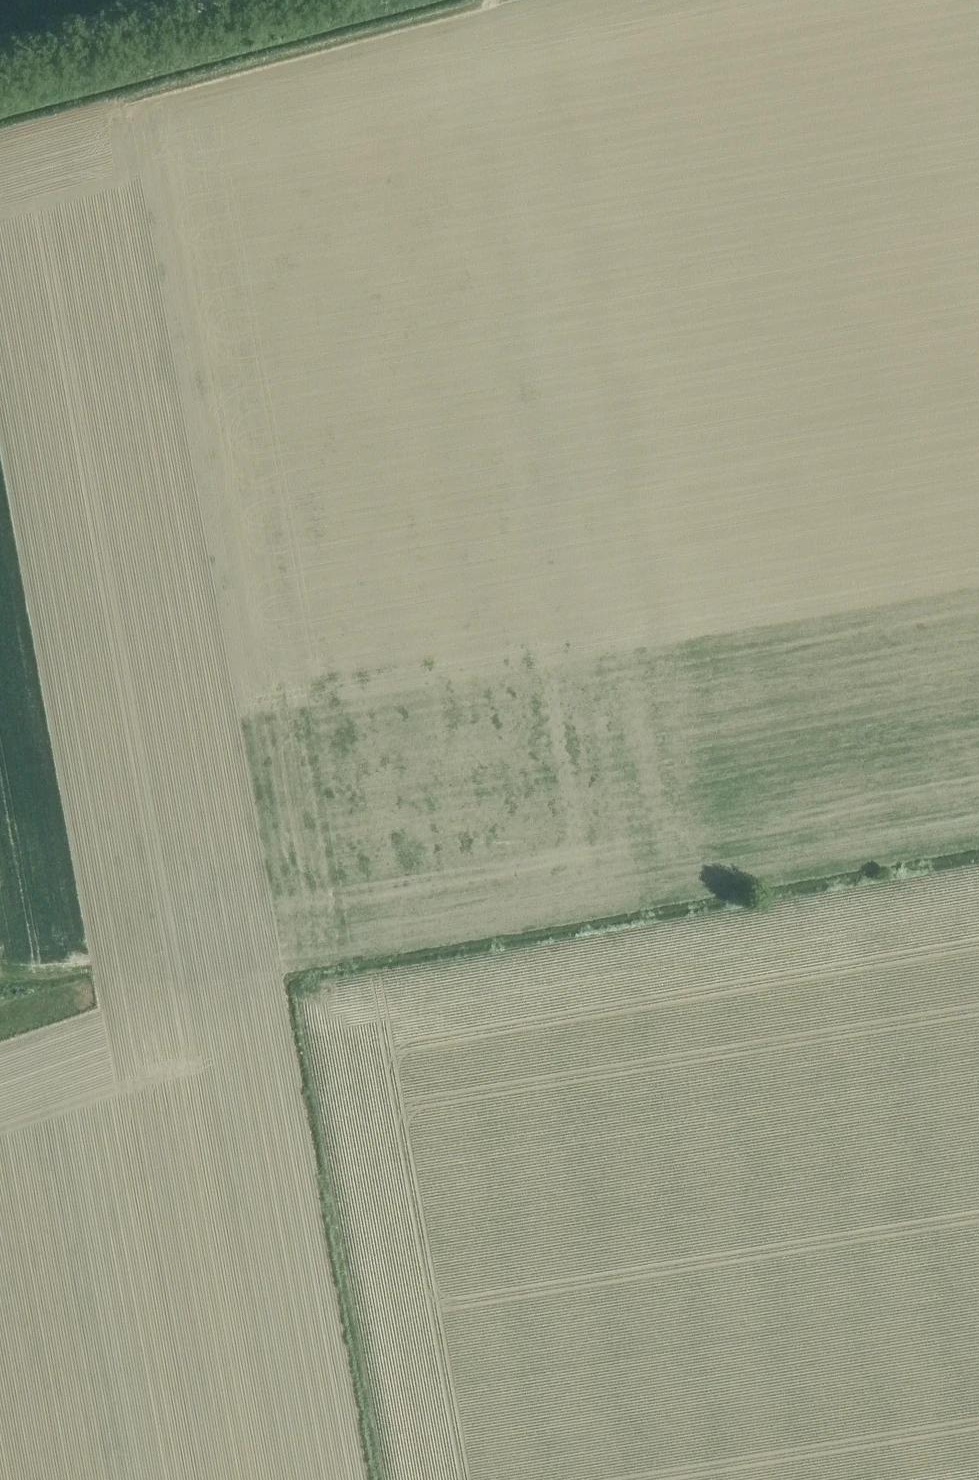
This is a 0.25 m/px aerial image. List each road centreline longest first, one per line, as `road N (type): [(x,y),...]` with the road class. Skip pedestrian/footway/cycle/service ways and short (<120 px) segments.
road 1 (unclassified): [(0,57),(219,0)]

